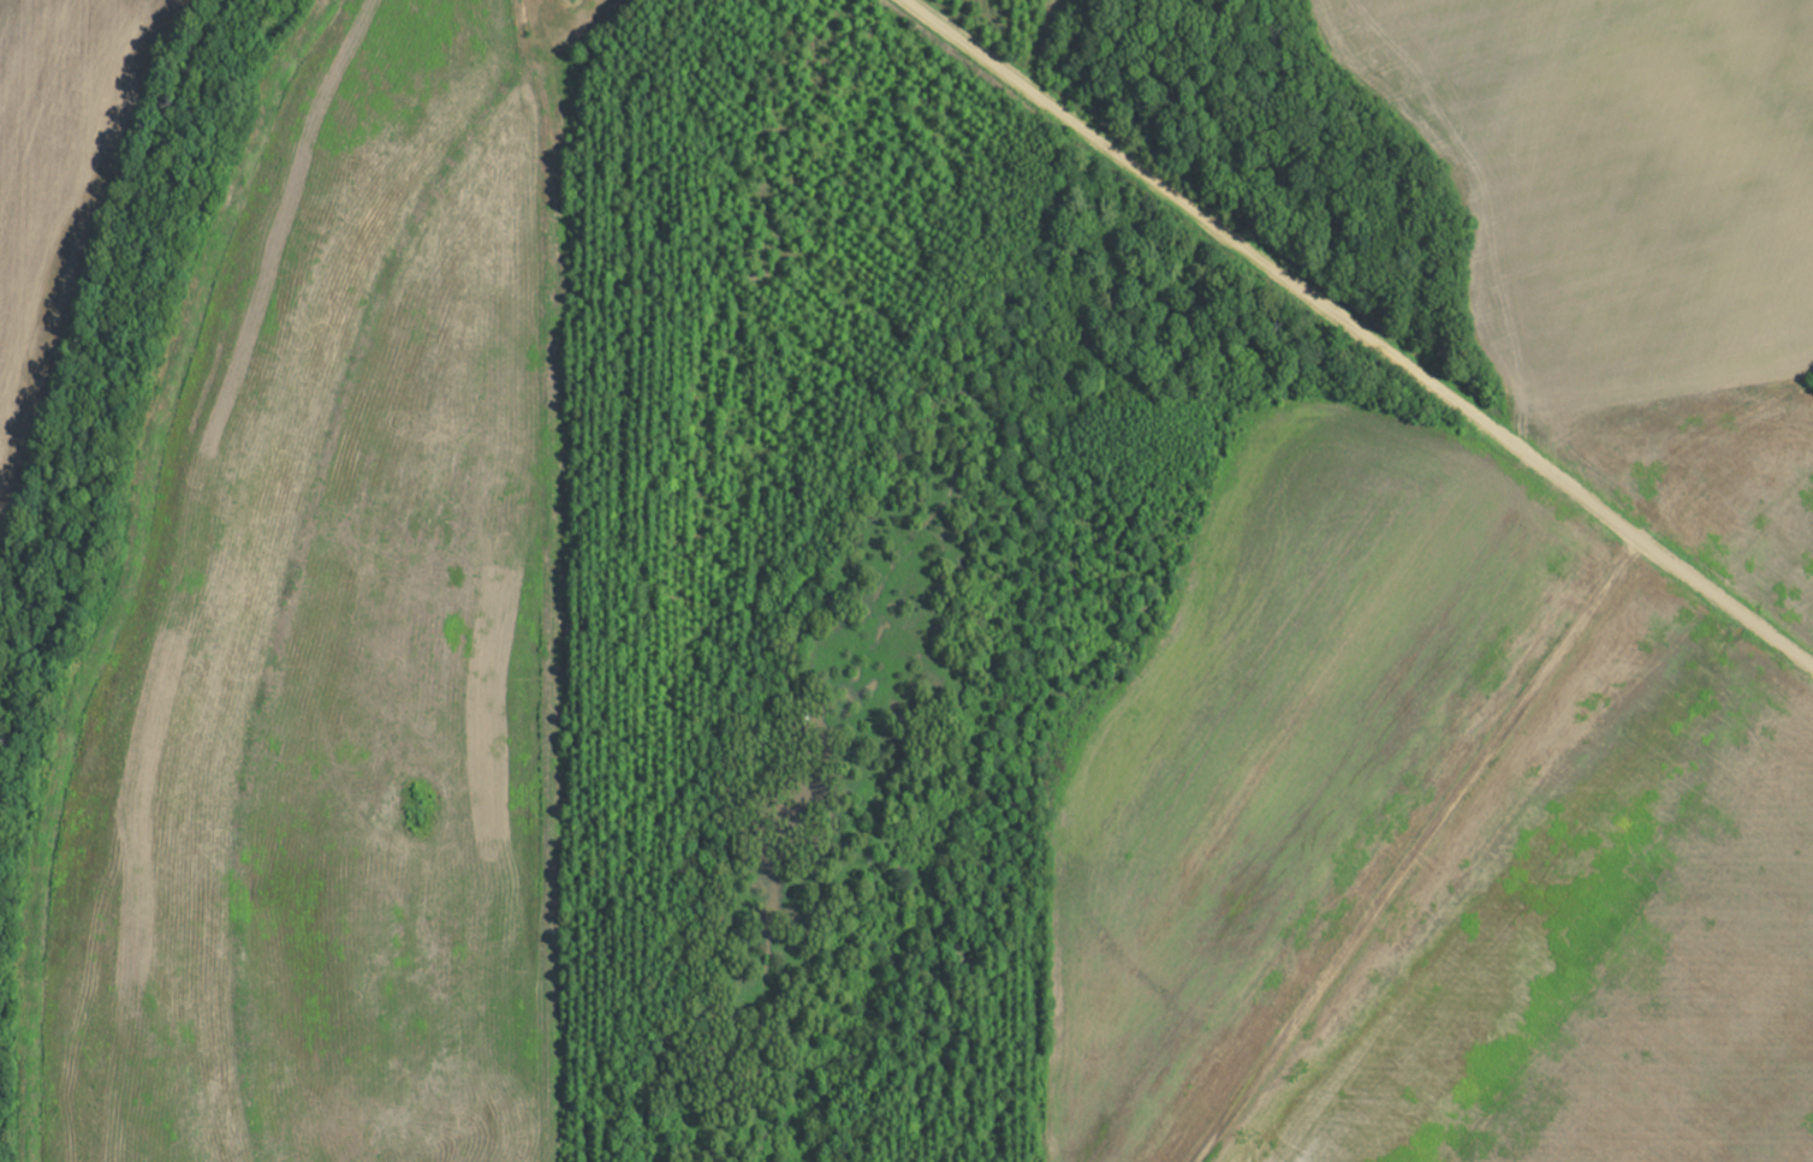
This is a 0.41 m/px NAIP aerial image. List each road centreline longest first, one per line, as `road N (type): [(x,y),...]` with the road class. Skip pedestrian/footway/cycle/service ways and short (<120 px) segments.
road 1 (residential): [(1812,669),(913,0)]
road 2 (residential): [(1192,1161),(1606,584),(1630,532)]

